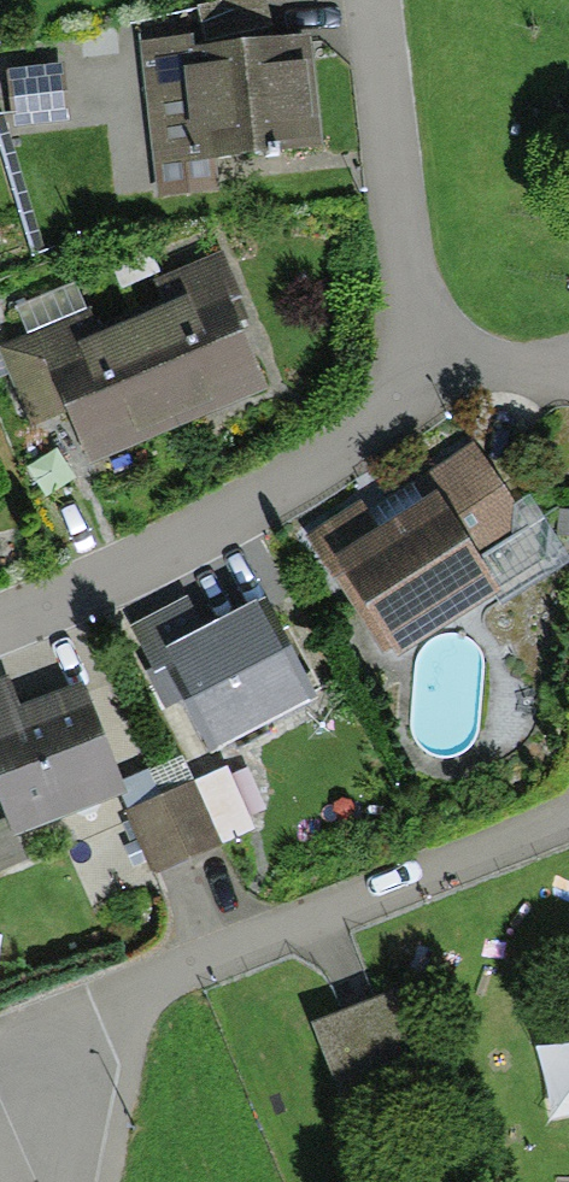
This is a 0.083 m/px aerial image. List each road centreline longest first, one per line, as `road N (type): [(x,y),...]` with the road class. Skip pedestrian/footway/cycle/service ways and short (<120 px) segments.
road 1 (residential): [(568,815),(51,1019)]
road 2 (residential): [(421,374),(351,450),(118,569),(0,615)]
road 3 (residential): [(372,0),(421,374)]
road 4 (unclassified): [(51,1019),(78,1071),(79,1134),(68,1181)]
road 5 (residential): [(421,374),(520,363),(568,370)]

